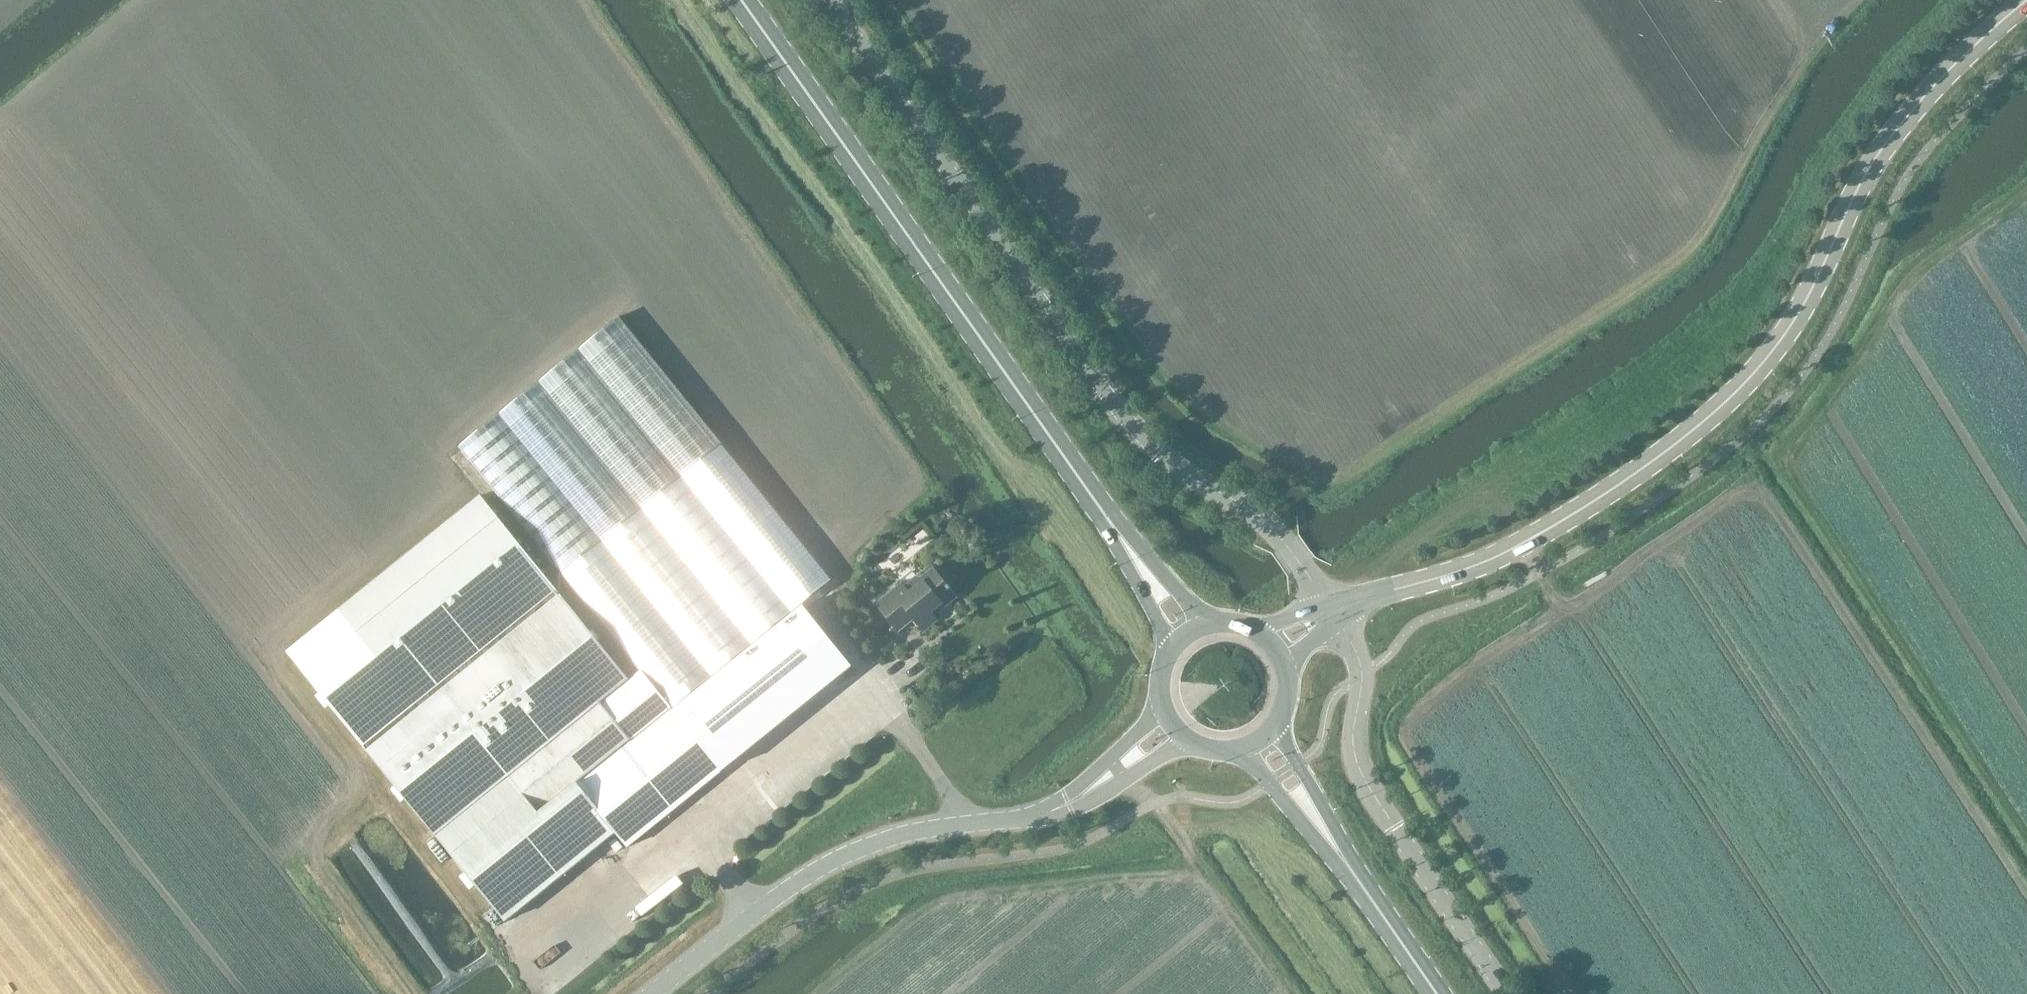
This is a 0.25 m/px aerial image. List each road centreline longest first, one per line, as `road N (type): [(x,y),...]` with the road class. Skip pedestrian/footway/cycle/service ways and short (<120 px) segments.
road 1 (tertiary): [(1334,610),(1529,540),(1694,432),(1778,347),(1896,130),(2026,0)]
road 2 (unclassified): [(1334,610),(1268,524),(1160,456),(1132,428),(828,0)]
road 3 (primary): [(1188,634),(740,0)]
road 4 (tertiary): [(653,993),(750,916),(847,855),(905,835),(1069,804),(1172,726)]
road 5 (unclassified): [(1506,993),(1364,781),(1355,745),(1361,674),(1334,610)]
road 6 (primary): [(1435,993),(1260,739)]

